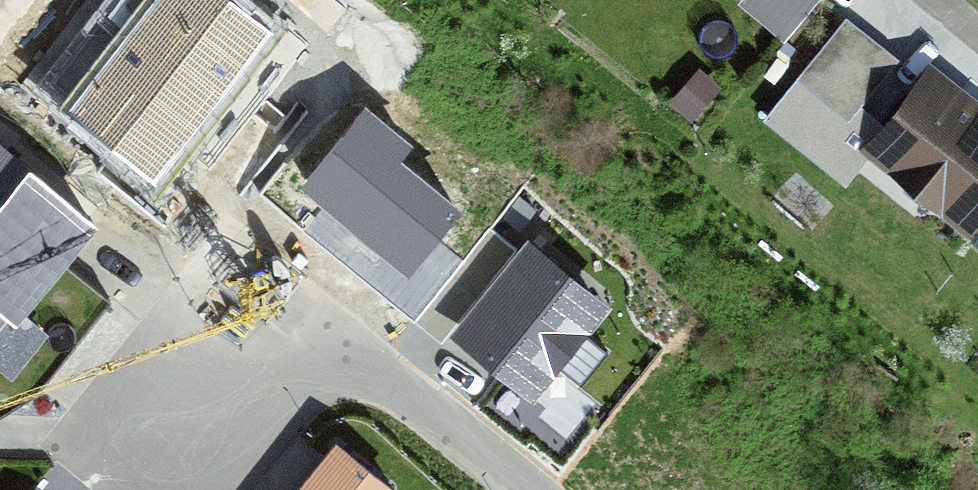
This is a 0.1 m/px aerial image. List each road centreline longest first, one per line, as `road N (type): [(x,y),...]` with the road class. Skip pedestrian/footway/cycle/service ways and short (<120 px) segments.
road 1 (residential): [(526,489),(271,285),(145,443)]

